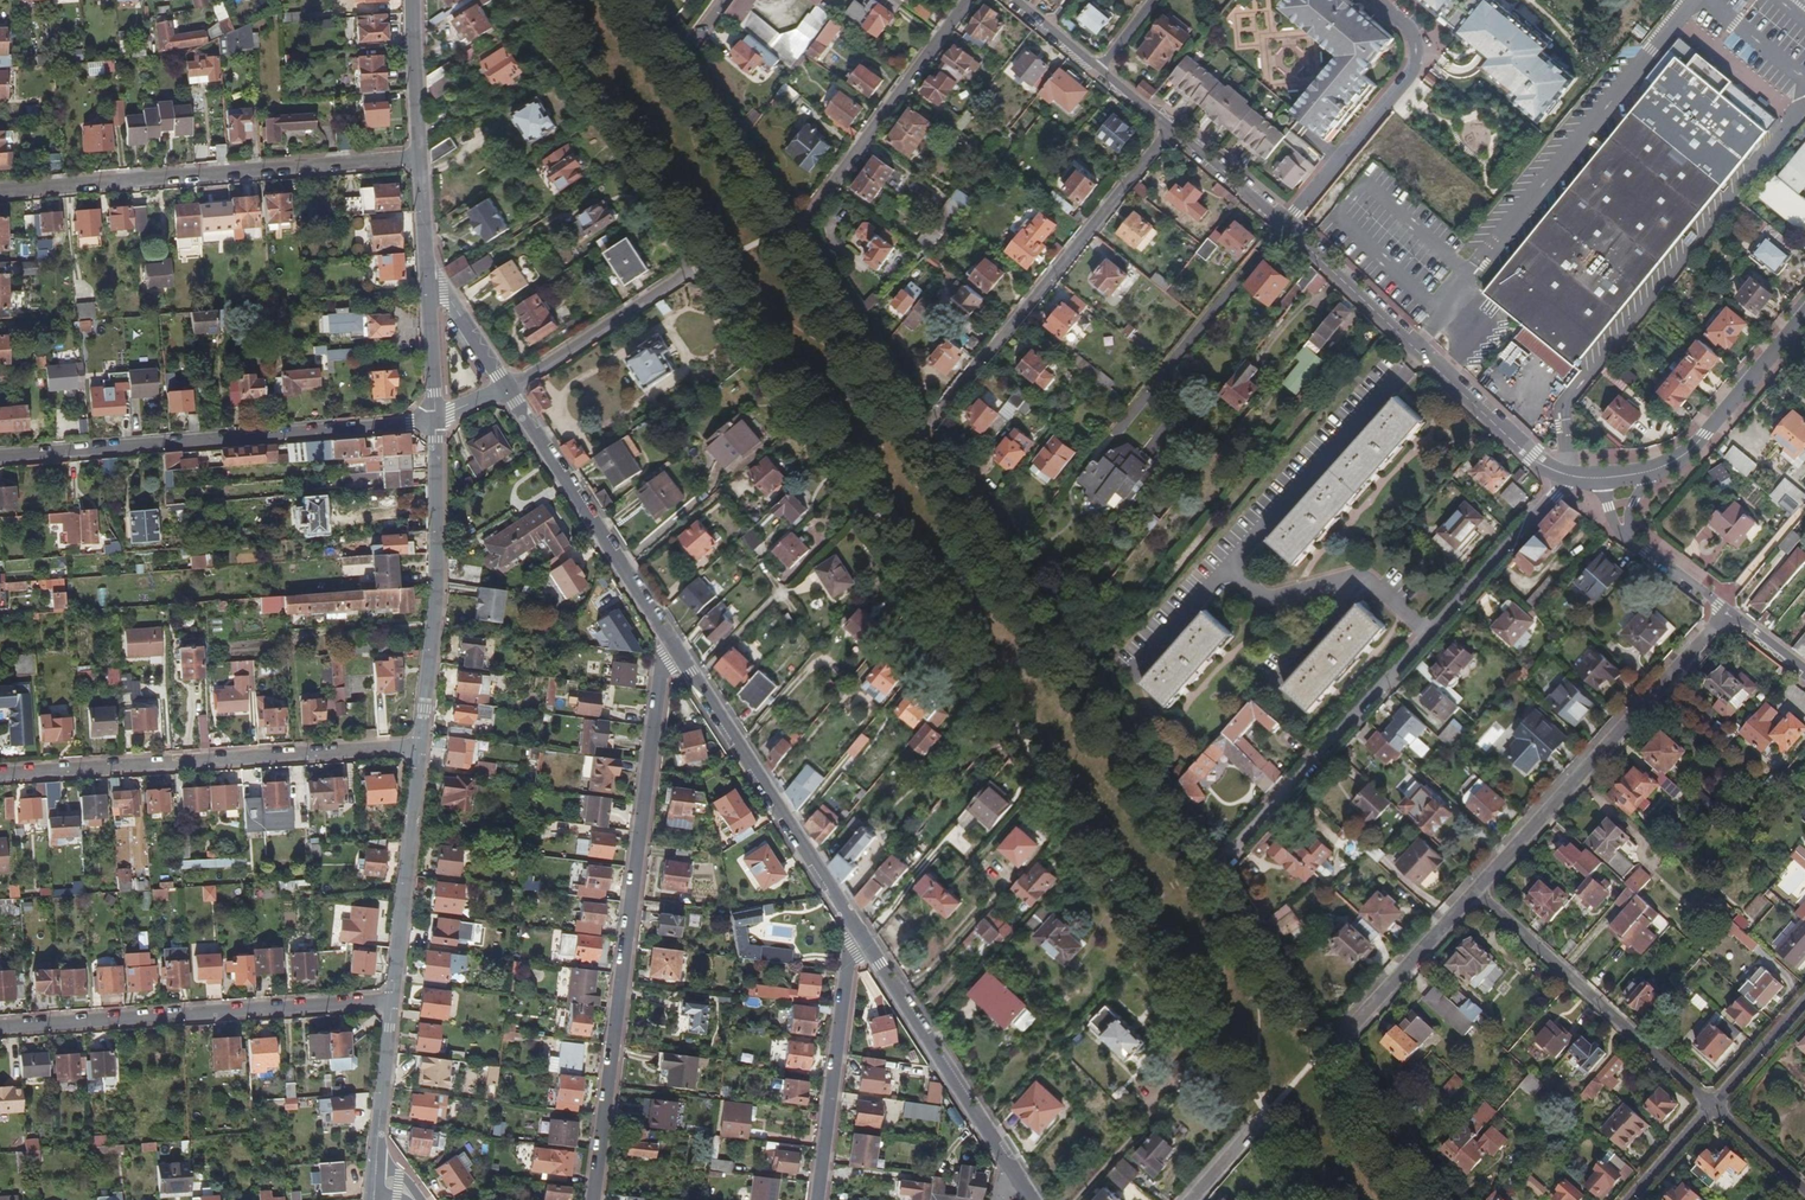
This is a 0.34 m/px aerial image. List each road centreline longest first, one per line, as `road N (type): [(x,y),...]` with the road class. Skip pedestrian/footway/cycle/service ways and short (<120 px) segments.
road 1 (residential): [(661,629),(588,1199)]
road 2 (residential): [(1562,476),(1544,512),(1208,879)]
road 3 (residential): [(430,419),(0,454)]
road 4 (residential): [(419,748),(0,774)]
road 5 (residential): [(417,155),(0,189)]
road 6 (residential): [(1172,133),(916,438)]
road 7 (residential): [(392,1001),(0,1027)]
road 8 (residential): [(1283,222),(1528,458),(1562,476)]
road 9 (residential): [(1474,891),(1727,613)]
road 10 (residential): [(661,629),(852,927)]
road 11 (residential): [(430,419),(436,589),(419,748)]
road 12 (residential): [(1474,891),(1712,1105)]
road 13 (residential): [(1804,316),(1705,435),(1668,466),(1599,480),(1562,476)]
road 14 (residential): [(968,0),(787,240)]
road 15 (residential): [(505,387),(661,629)]
road 16 (residential): [(1377,0),(1413,47),(1409,74),(1283,222)]
road 17 (residential): [(852,927),(815,1199)]
road 18 (residential): [(852,927),(1001,1153)]
road 19 (residential): [(419,748),(392,1001)]
road 20 (residential): [(713,254),(505,387)]
road 21 (residential): [(1355,1024),(1474,891)]
road 22 (residential): [(425,260),(430,419)]
road 23 (residential): [(392,1001),(376,1157)]
road 24 (residential): [(413,0),(417,155)]
road 25 (residential): [(425,260),(505,387)]
road 26 (residential): [(1283,222),(1172,133)]
road 27 (residential): [(1712,1105),(1804,1001)]
road 28 (residential): [(1627,1199),(1712,1105)]
road 29 (residential): [(1712,1105),(1804,1191)]

